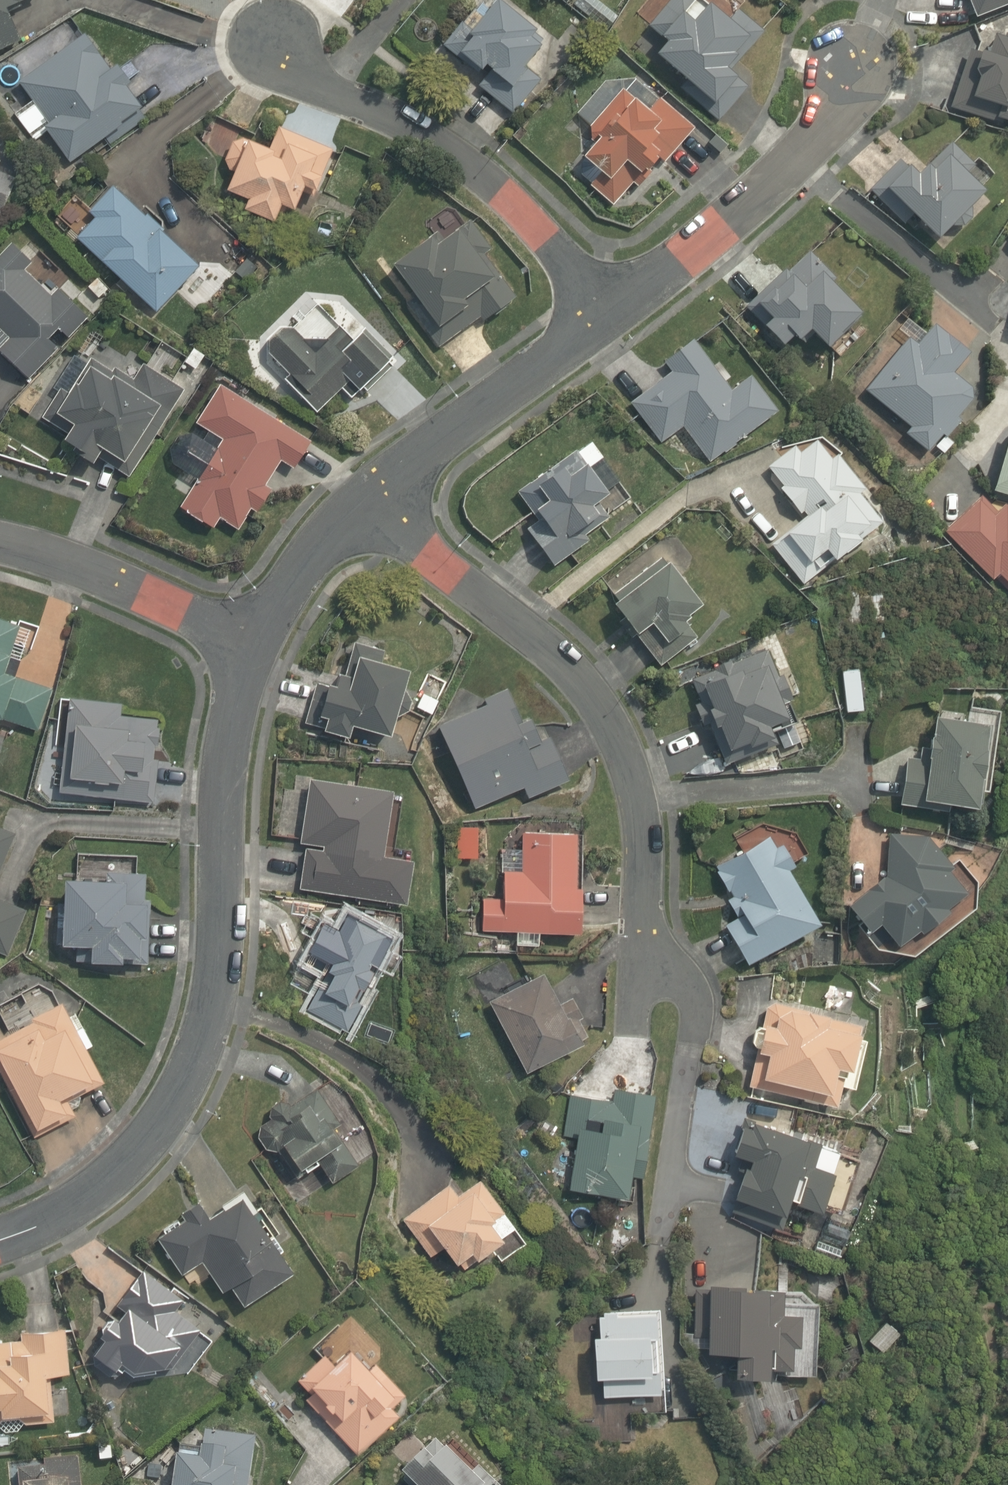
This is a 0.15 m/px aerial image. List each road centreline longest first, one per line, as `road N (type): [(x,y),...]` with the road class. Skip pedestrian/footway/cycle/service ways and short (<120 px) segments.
road 1 (residential): [(246,642),(222,815),(222,978),(203,1052),(120,1176),(0,1238)]
road 2 (residential): [(656,970),(642,926),(633,786),(608,717),(562,662),(365,500)]
road 3 (residential): [(277,47),(349,102),(479,167),(603,310)]
road 4 (residential): [(865,52),(832,121),(713,235),(603,310)]
road 5 (residential): [(603,310),(365,500)]
road 6 (residential): [(0,547),(81,568),(246,642)]
road 7 (residential): [(365,500),(246,642)]

